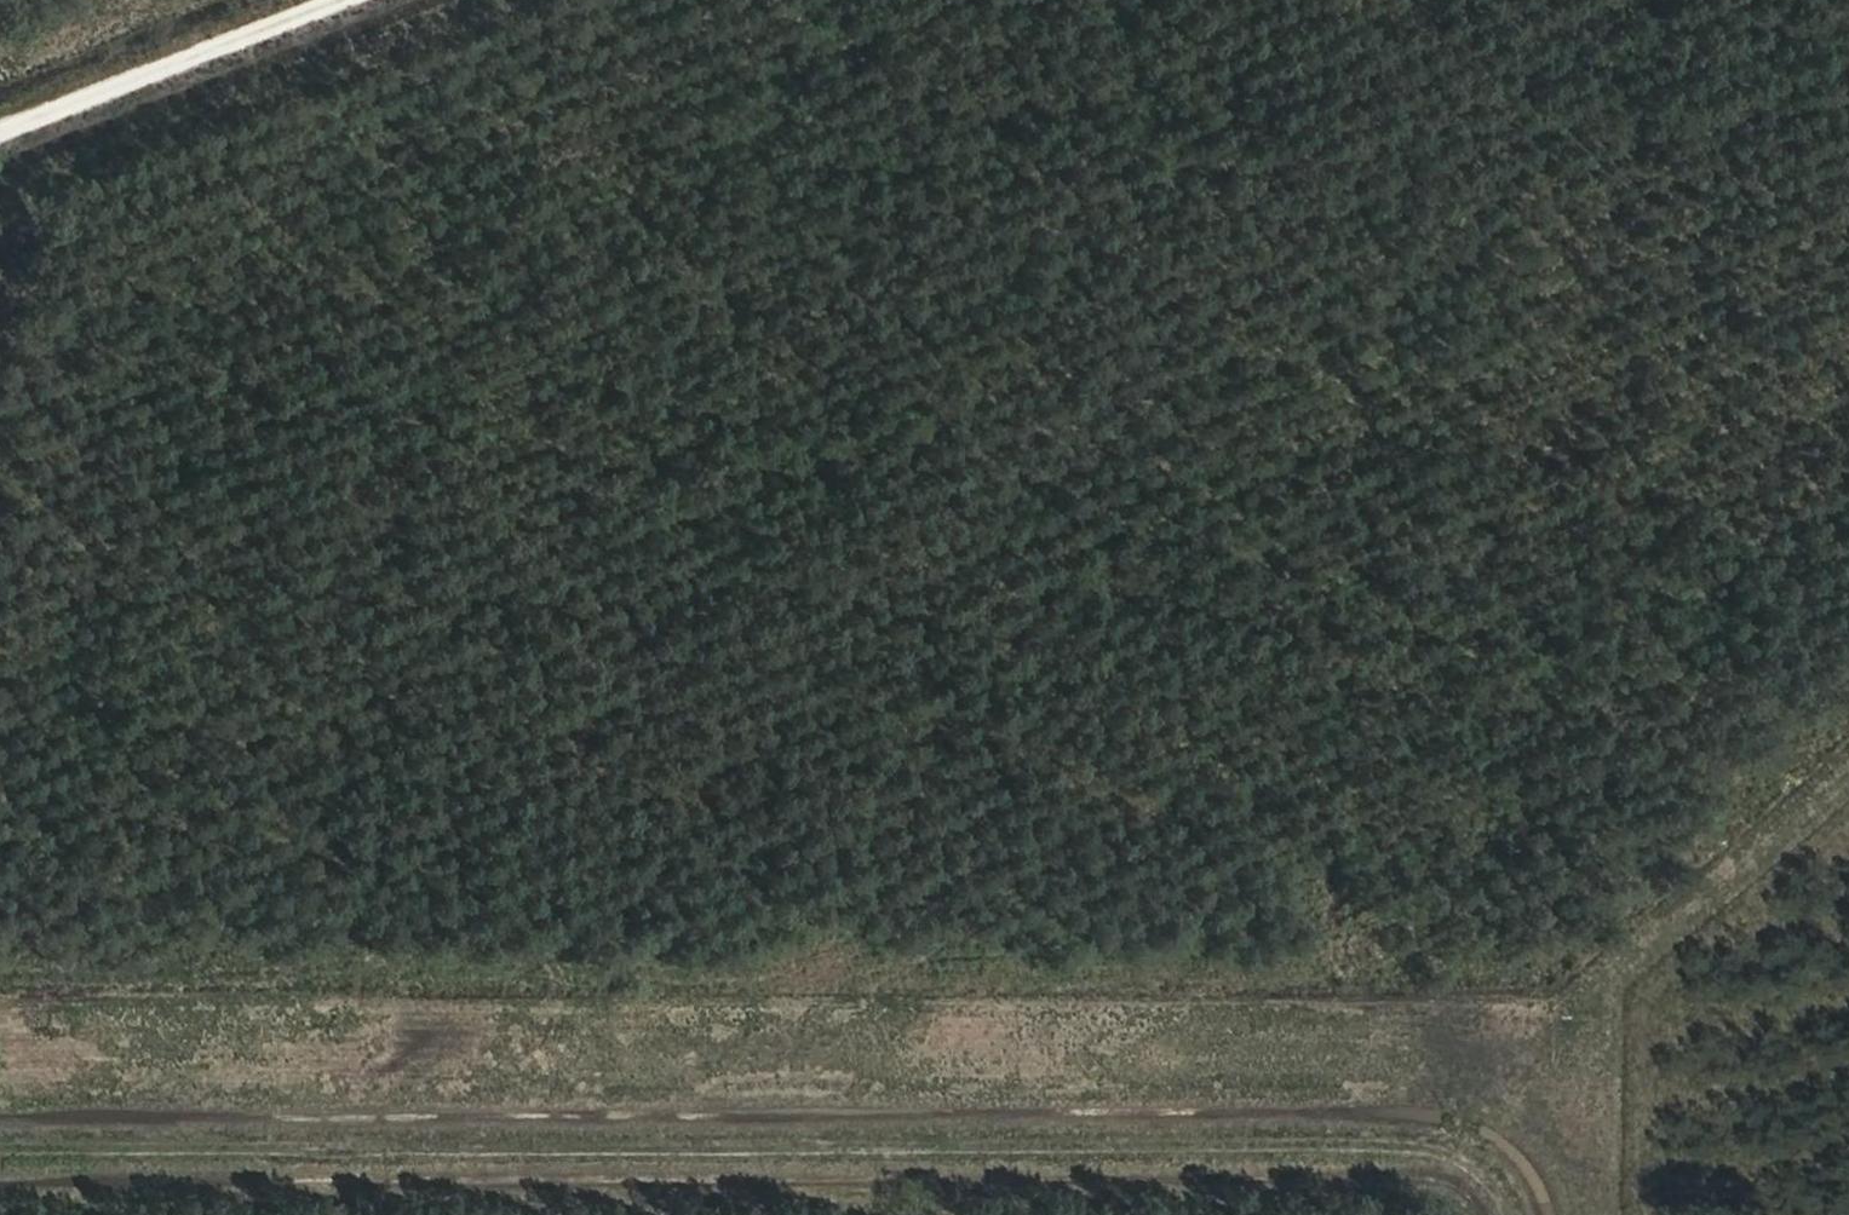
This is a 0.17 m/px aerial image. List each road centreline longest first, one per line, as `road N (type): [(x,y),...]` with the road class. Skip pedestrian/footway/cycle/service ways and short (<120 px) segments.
road 1 (track): [(1574,1214),(1577,1128),(0,1119)]
road 2 (track): [(0,152),(387,0)]

